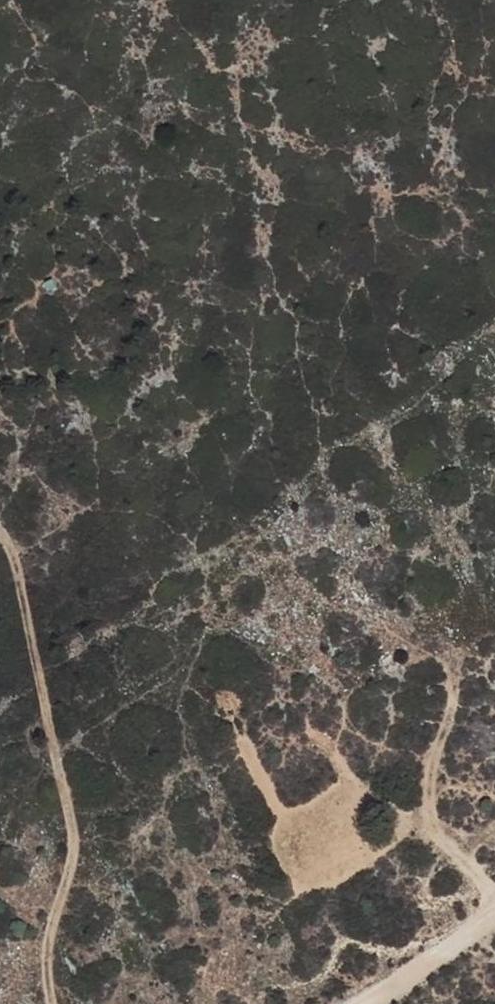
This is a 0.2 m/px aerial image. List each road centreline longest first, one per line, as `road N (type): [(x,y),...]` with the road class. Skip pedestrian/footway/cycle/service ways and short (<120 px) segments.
road 1 (track): [(378,1003),(494,921)]

